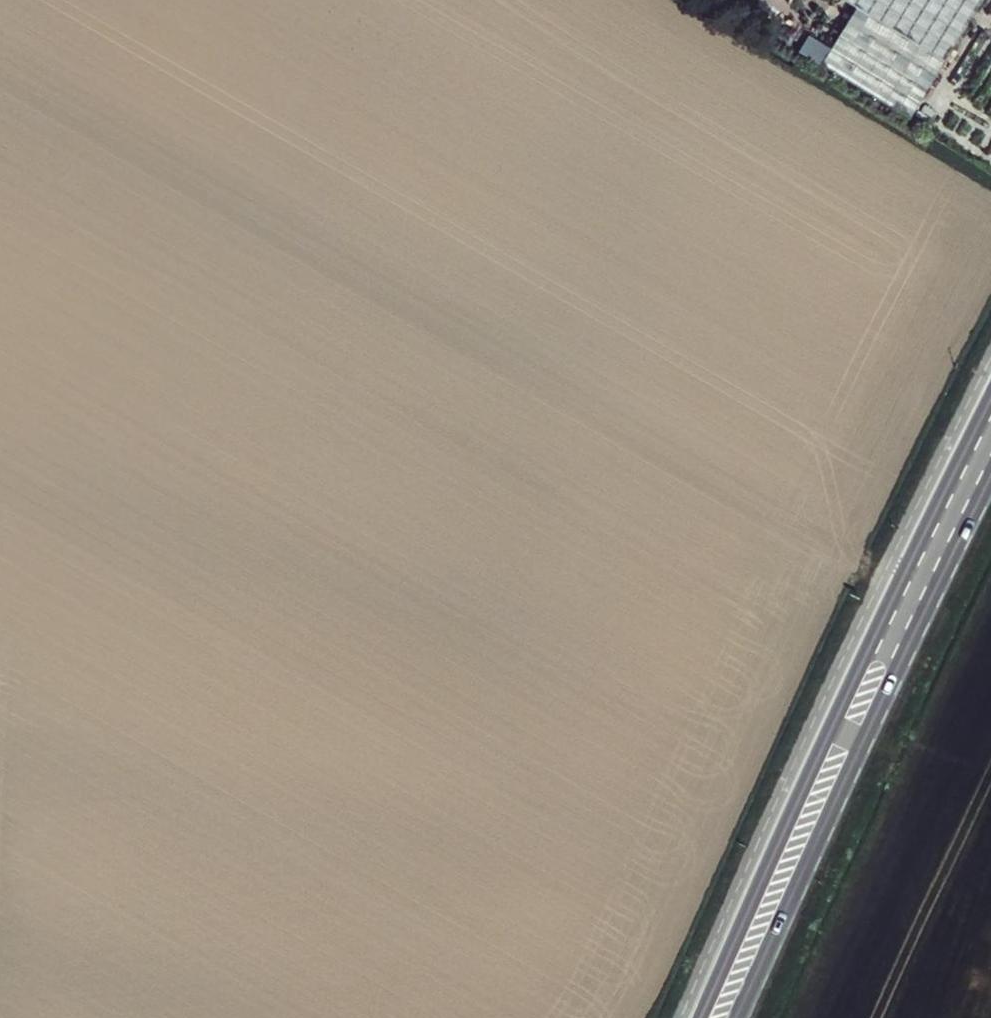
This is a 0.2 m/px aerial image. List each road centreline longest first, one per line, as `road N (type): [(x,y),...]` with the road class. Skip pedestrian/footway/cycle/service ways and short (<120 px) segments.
road 1 (primary): [(990,394),(700,1017)]
road 2 (primary): [(739,1017),(990,475)]

